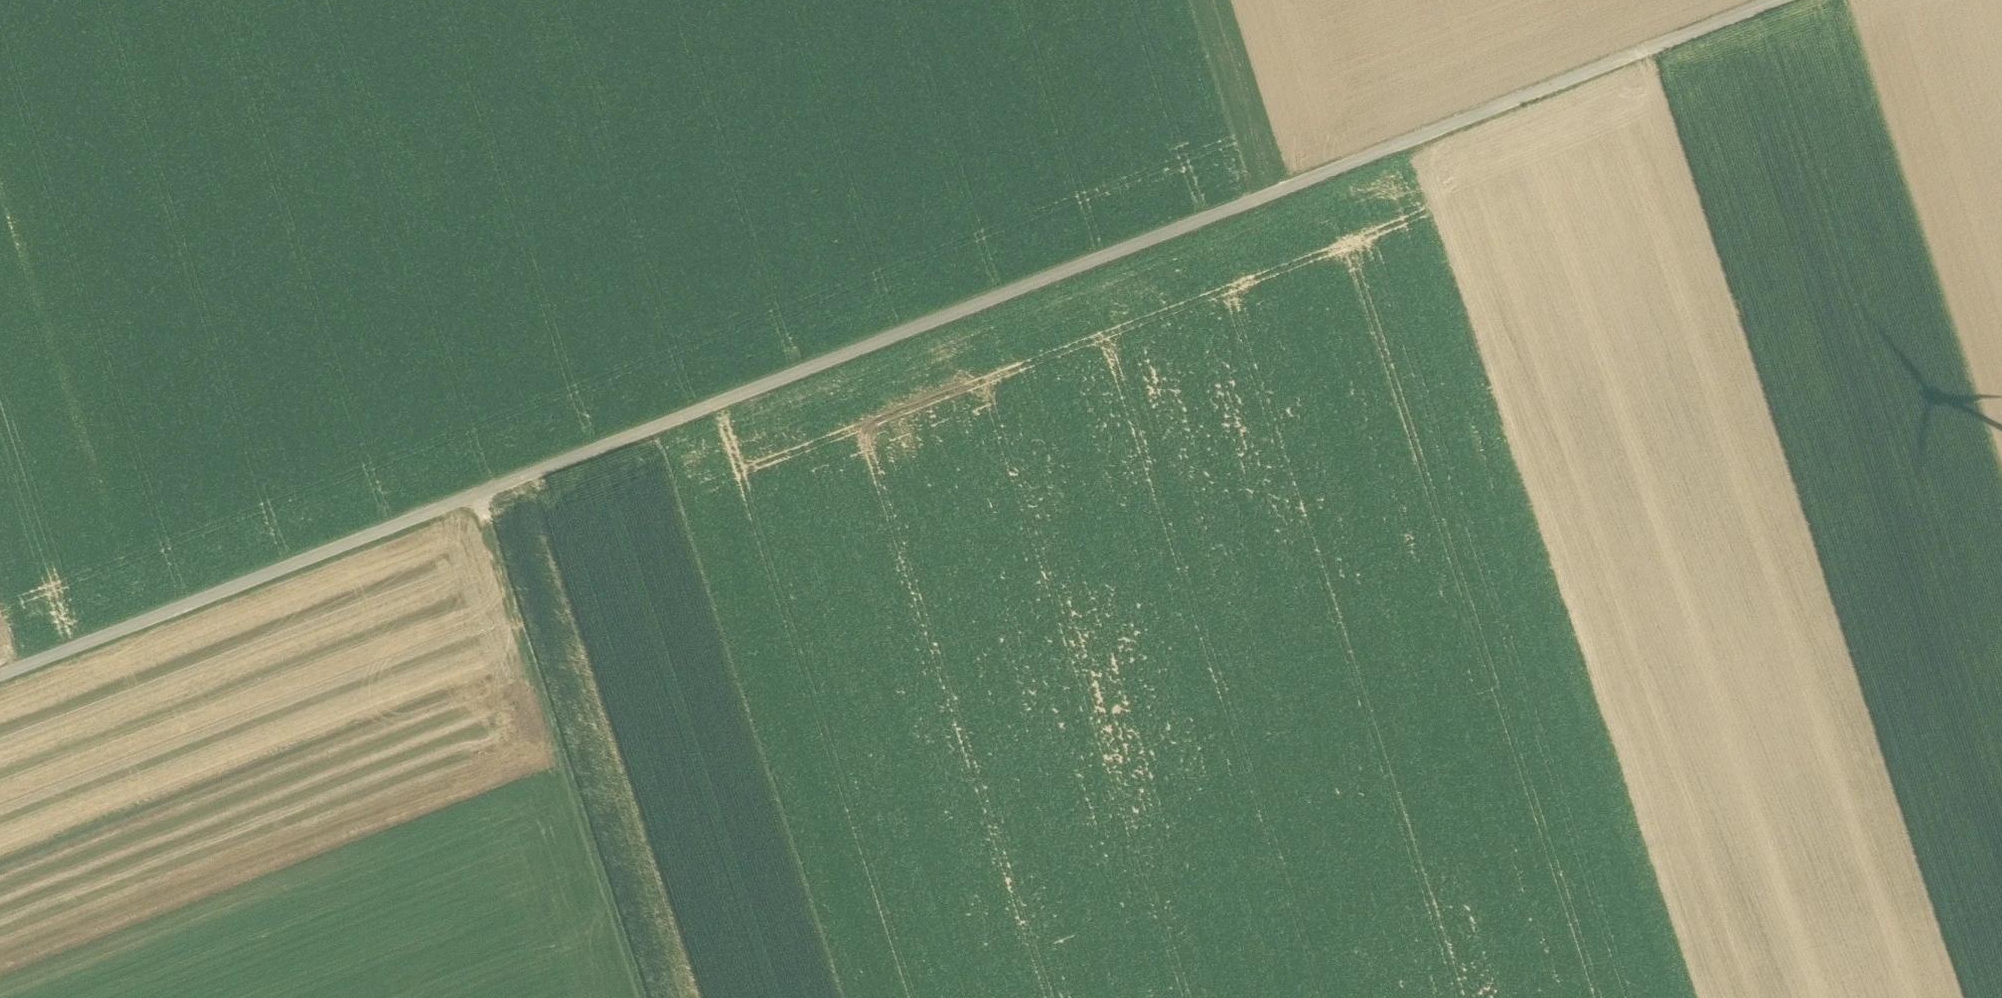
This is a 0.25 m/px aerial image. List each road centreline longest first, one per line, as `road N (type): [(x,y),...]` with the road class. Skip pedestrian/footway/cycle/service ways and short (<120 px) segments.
road 1 (track): [(1783,0),(308,559),(0,690)]
road 2 (track): [(476,496),(648,997)]

